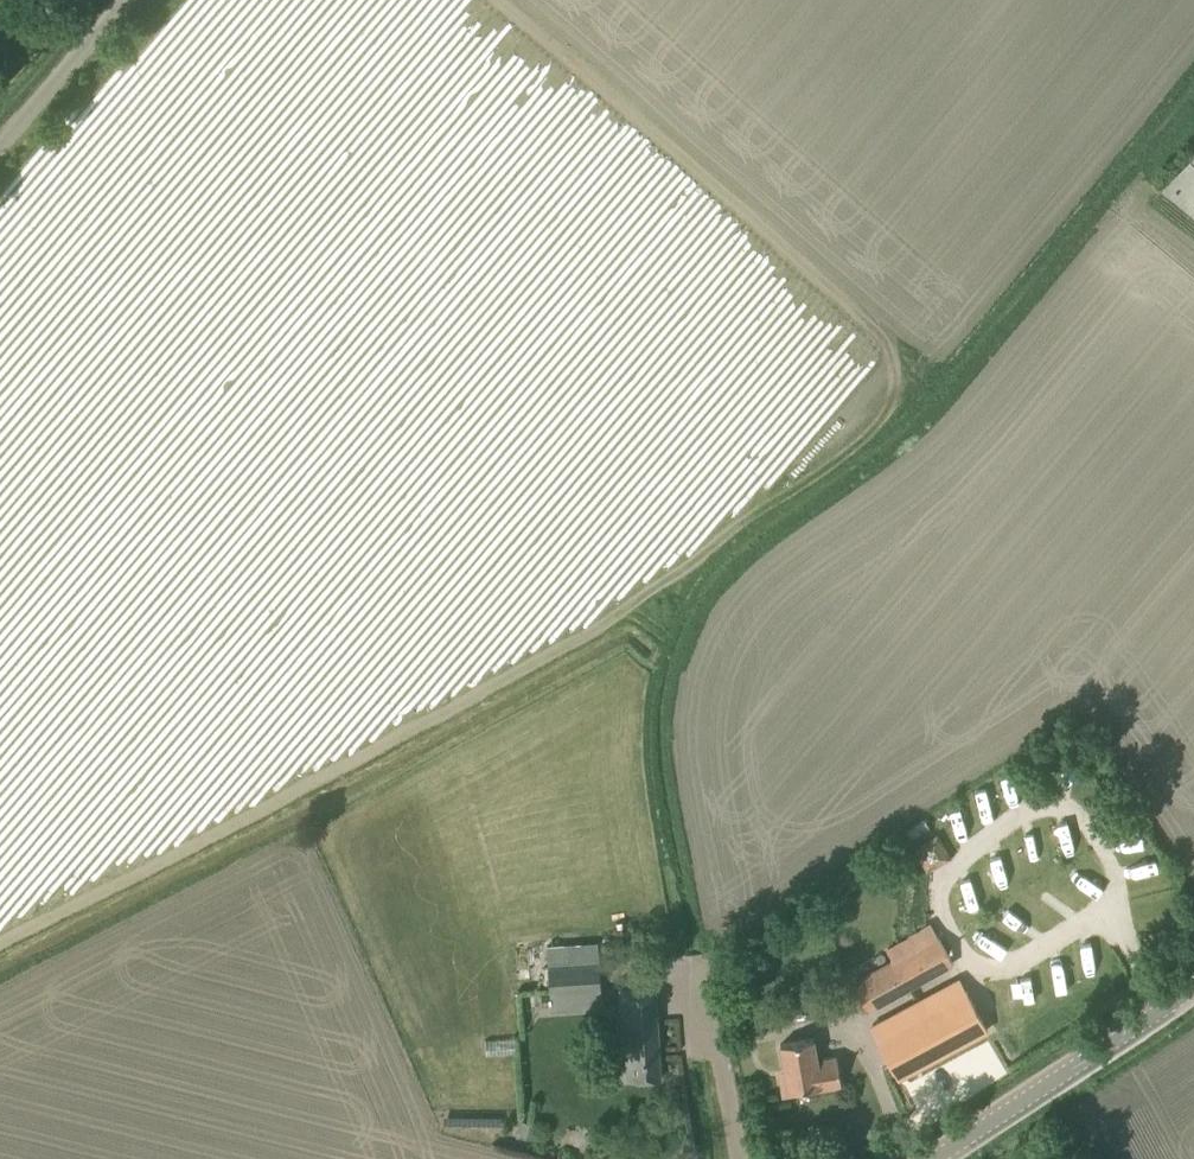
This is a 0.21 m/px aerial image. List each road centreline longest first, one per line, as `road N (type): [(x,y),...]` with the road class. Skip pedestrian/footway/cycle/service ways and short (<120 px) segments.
road 1 (secondary): [(941,1158),(1193,985)]
road 2 (unclassified): [(0,141),(120,0)]

